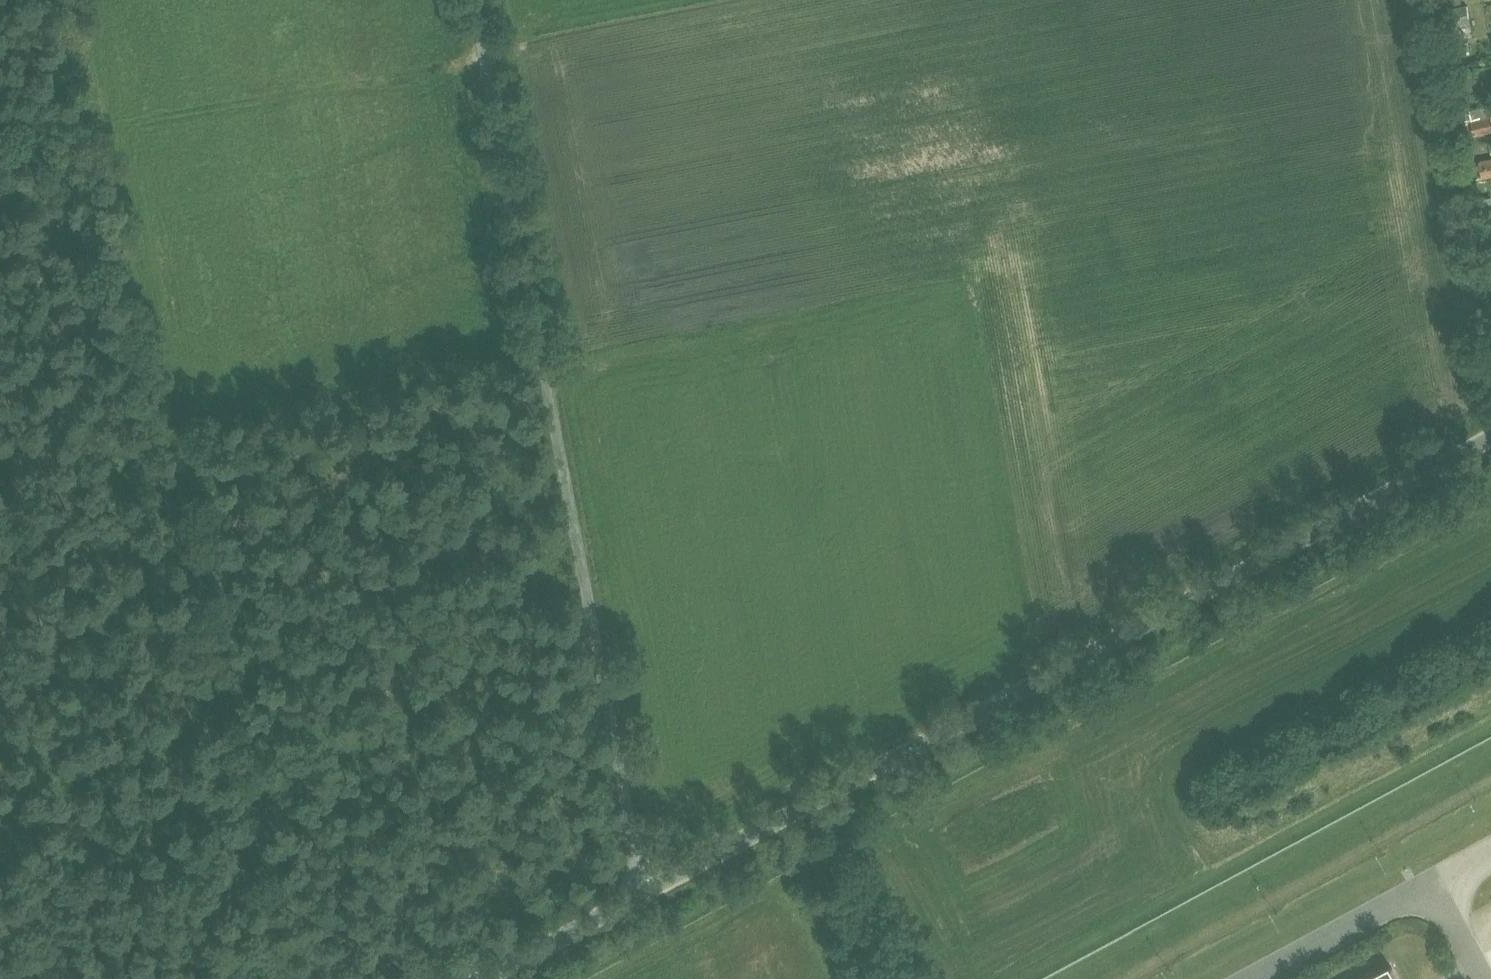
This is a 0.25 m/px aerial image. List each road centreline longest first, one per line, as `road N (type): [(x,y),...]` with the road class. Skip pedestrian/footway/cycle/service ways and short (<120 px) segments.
road 1 (unclassified): [(1490,436),(640,893)]
road 2 (unclassified): [(476,0),(640,893)]
road 3 (unclassified): [(640,893),(479,978)]

